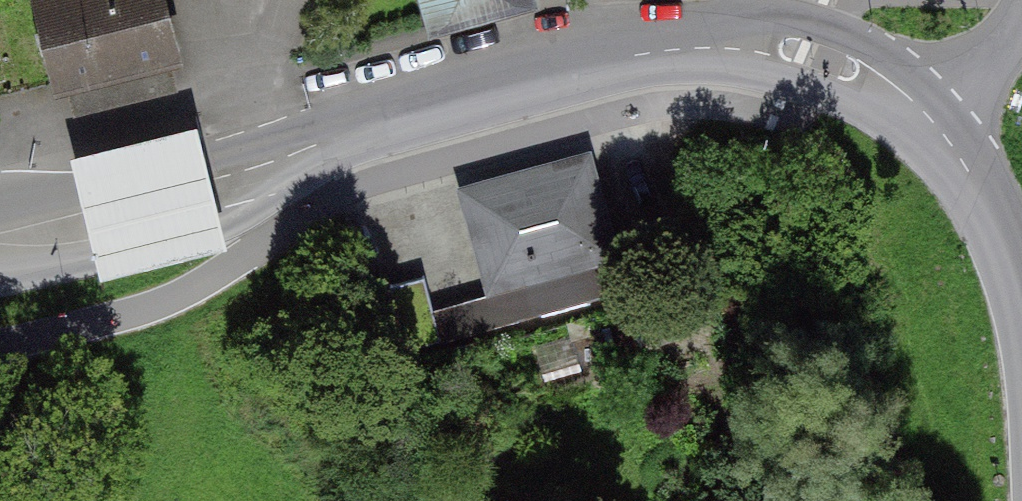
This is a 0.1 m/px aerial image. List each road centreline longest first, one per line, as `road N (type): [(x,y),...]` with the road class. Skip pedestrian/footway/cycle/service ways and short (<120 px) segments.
road 1 (residential): [(329,143),(673,50),(827,60),(888,90),(942,130)]
road 2 (tertiary): [(0,232),(211,181),(329,143)]
road 3 (residential): [(942,130),(1000,233),(1021,304)]
road 4 (residential): [(1021,6),(990,80),(942,130)]

